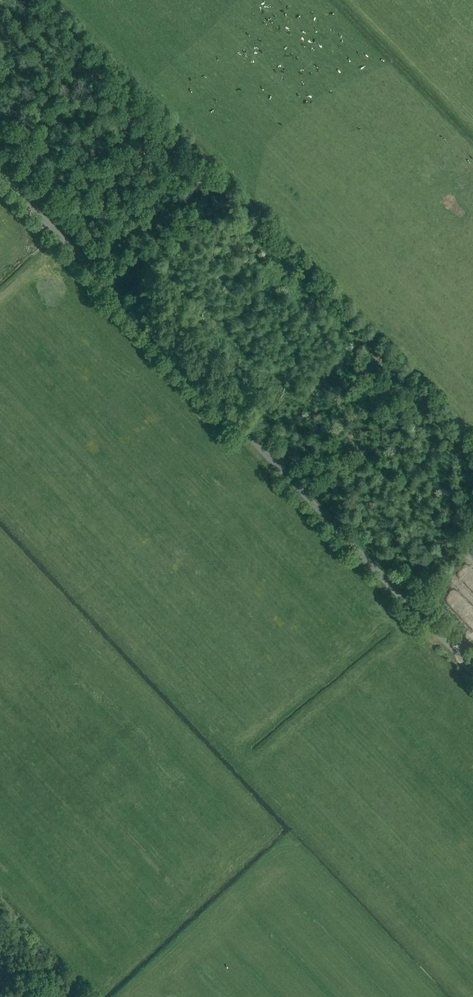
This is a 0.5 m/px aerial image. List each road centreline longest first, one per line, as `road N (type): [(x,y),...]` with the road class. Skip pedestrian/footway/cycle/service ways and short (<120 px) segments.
road 1 (unclassified): [(472,668),(0,173)]

